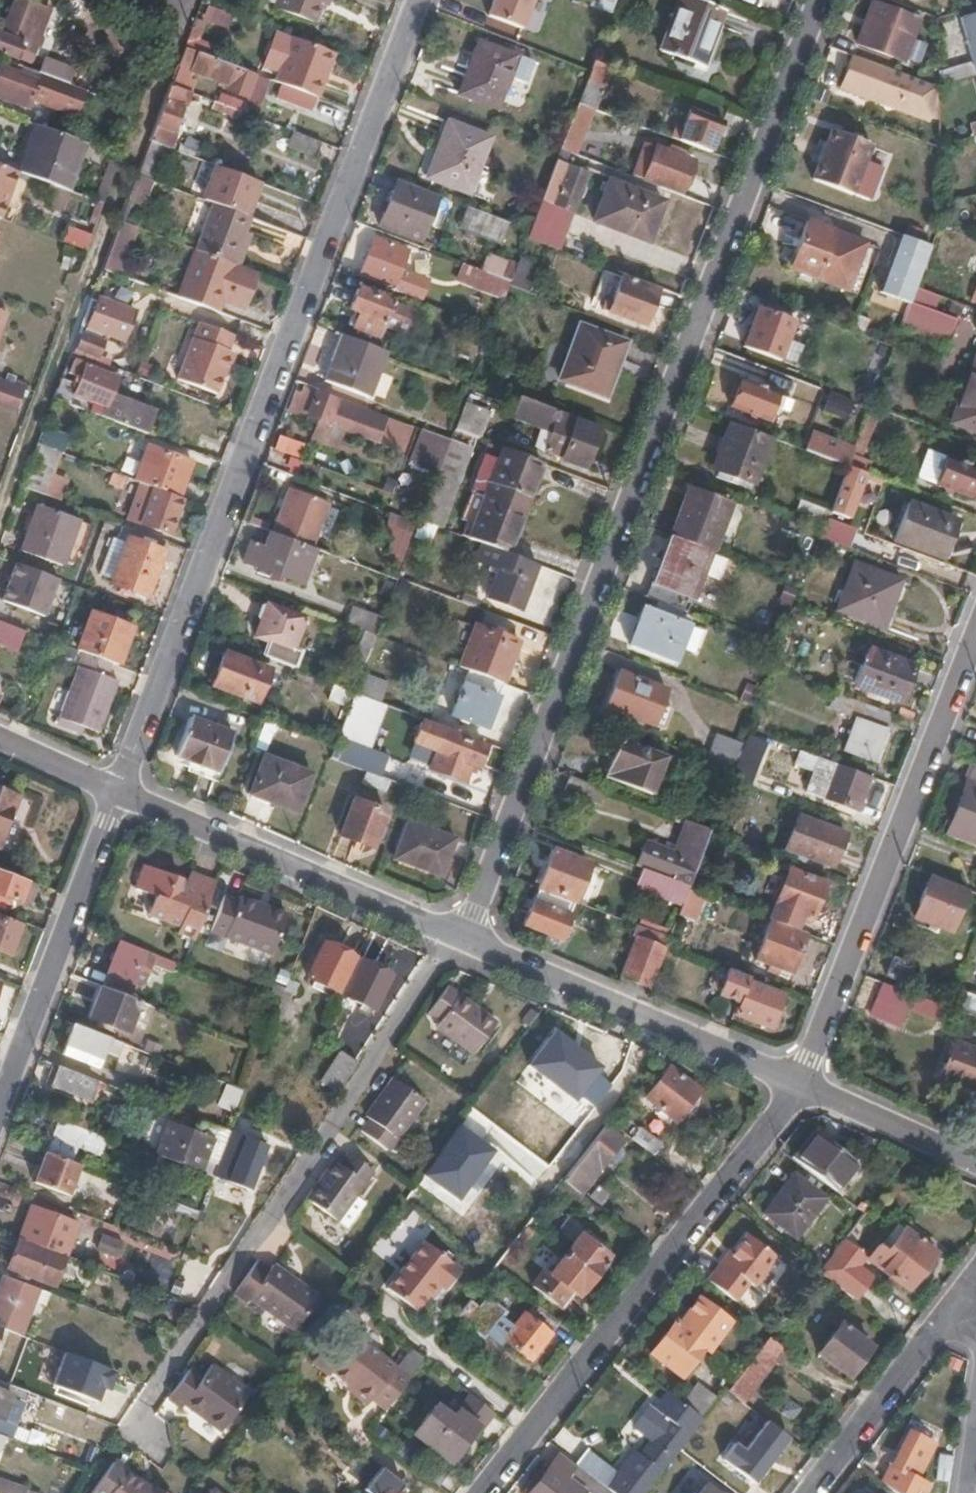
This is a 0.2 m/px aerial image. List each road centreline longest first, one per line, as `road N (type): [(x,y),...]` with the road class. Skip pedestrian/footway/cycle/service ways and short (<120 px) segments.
road 1 (residential): [(821,0),(461,934)]
road 2 (residential): [(418,0),(119,789)]
road 3 (residential): [(133,1433),(461,934)]
road 4 (unclassified): [(191,19),(0,520)]
road 5 (residential): [(798,1084),(486,1492)]
road 6 (residential): [(975,636),(798,1084)]
road 7 (residential): [(461,934),(119,789)]
road 8 (residential): [(798,1084),(461,934)]
road 9 (residential): [(119,789),(0,1104)]
road 10 (residential): [(975,1281),(815,1492)]
road 11 (residential): [(975,1165),(798,1084)]
road 12 (residential): [(119,789),(0,738)]

